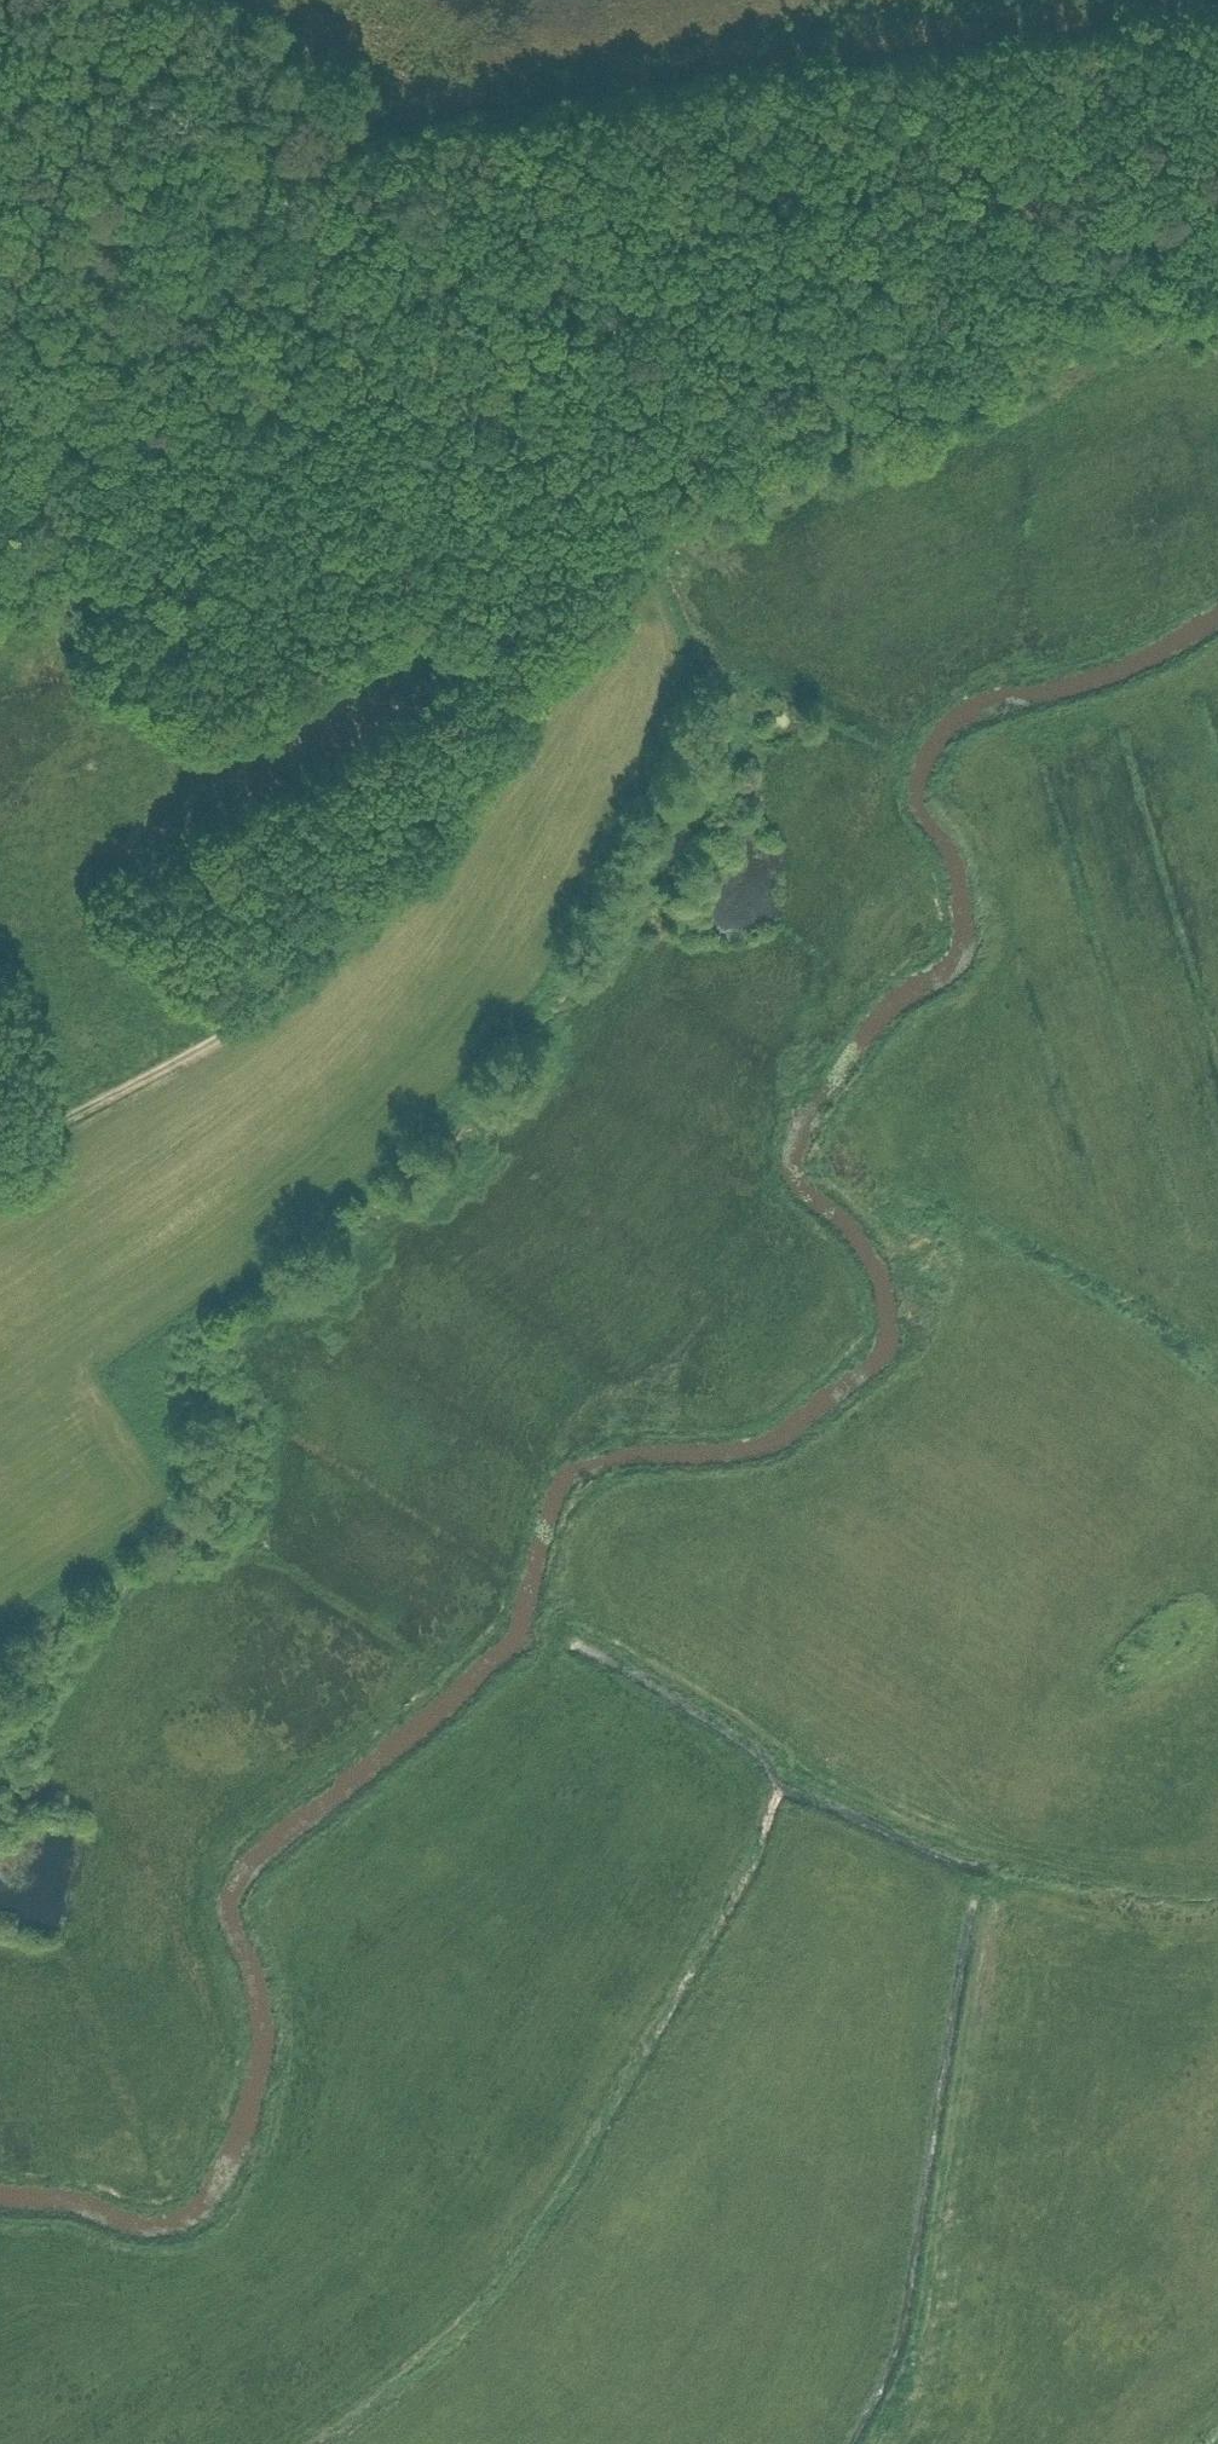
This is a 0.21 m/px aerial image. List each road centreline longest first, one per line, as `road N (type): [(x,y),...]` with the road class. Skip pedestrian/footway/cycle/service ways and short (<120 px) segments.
road 1 (track): [(0,1141),(194,1049),(314,959),(492,775),(600,592),(639,548)]
road 2 (track): [(1217,259),(1016,342),(892,404),(702,500),(639,548)]

